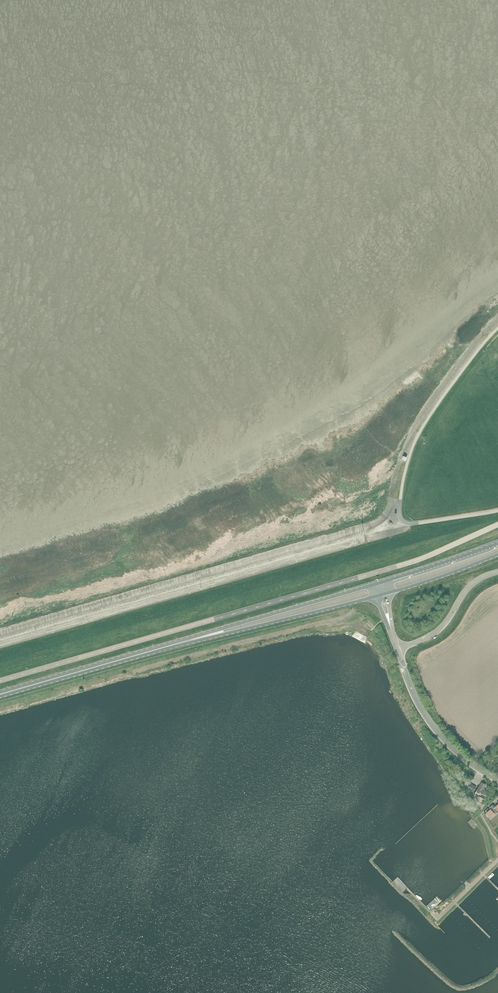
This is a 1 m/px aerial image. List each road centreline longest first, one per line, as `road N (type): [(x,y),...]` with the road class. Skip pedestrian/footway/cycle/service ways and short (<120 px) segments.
road 1 (unclassified): [(0,680),(402,565),(497,524)]
road 2 (unclassified): [(497,510),(408,524),(399,509),(421,430),(497,328)]
road 3 (primary): [(378,583),(177,643)]
road 4 (primary): [(177,643),(376,596)]
road 5 (primary): [(0,694),(177,643)]
road 6 (tertiary): [(497,779),(446,743),(416,699),(397,648)]
road 7 (unclassified): [(397,648),(438,630),(469,586),(497,571)]
road 8 (primary): [(497,543),(378,583)]

